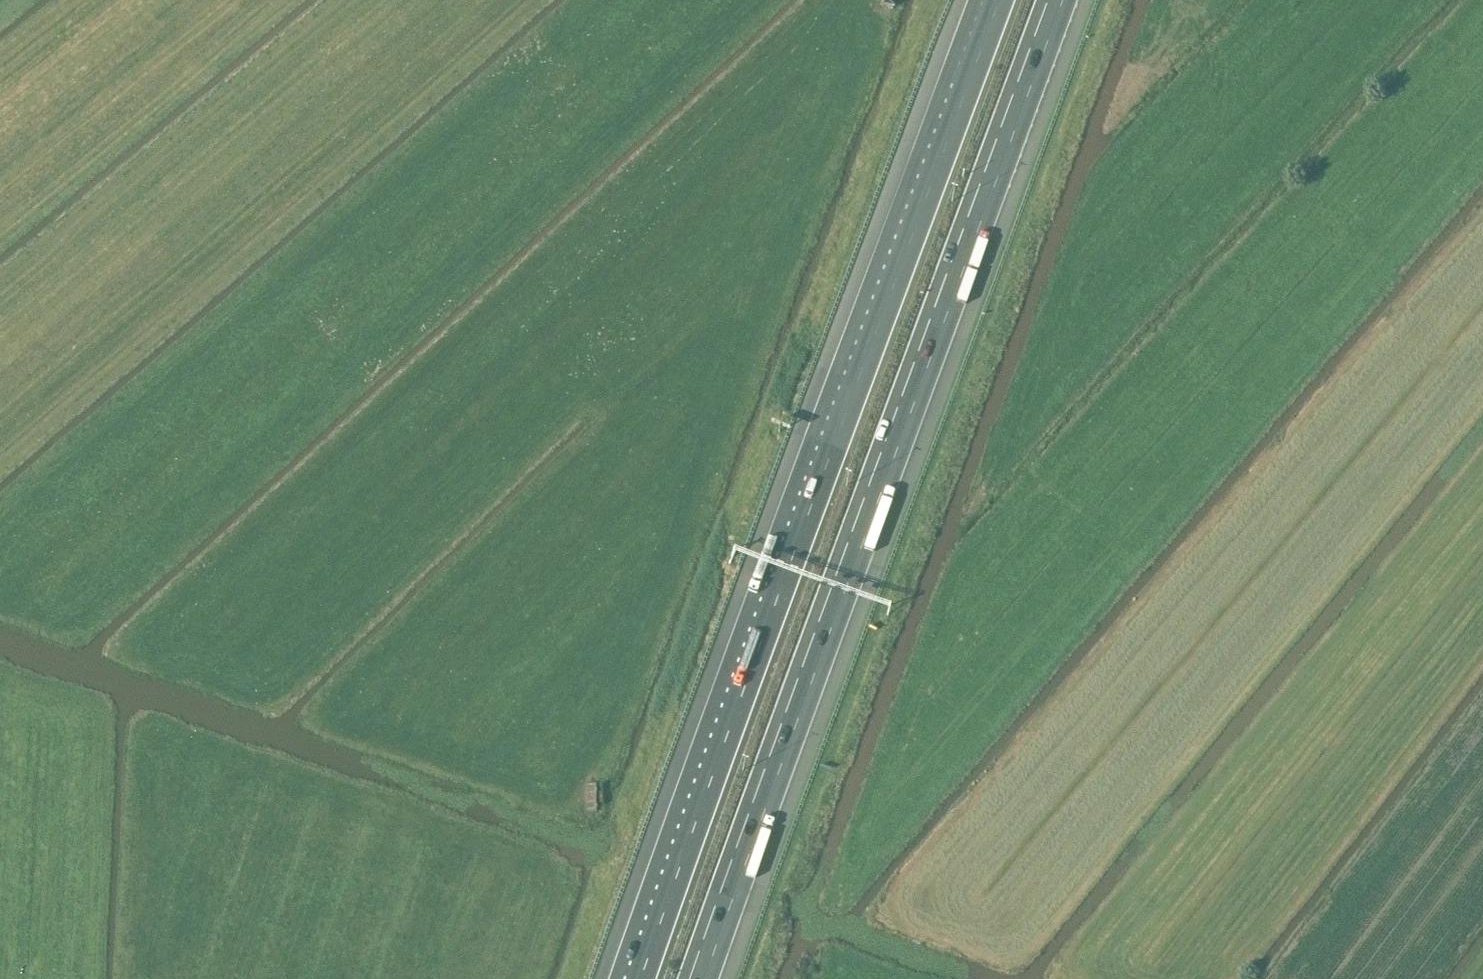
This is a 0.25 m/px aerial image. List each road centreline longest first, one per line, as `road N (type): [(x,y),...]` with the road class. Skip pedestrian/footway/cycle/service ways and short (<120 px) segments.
road 1 (motorway): [(696,978),(1055,0)]
road 2 (motorway): [(1000,0),(642,978)]
road 3 (tertiary): [(1228,0),(875,978)]

